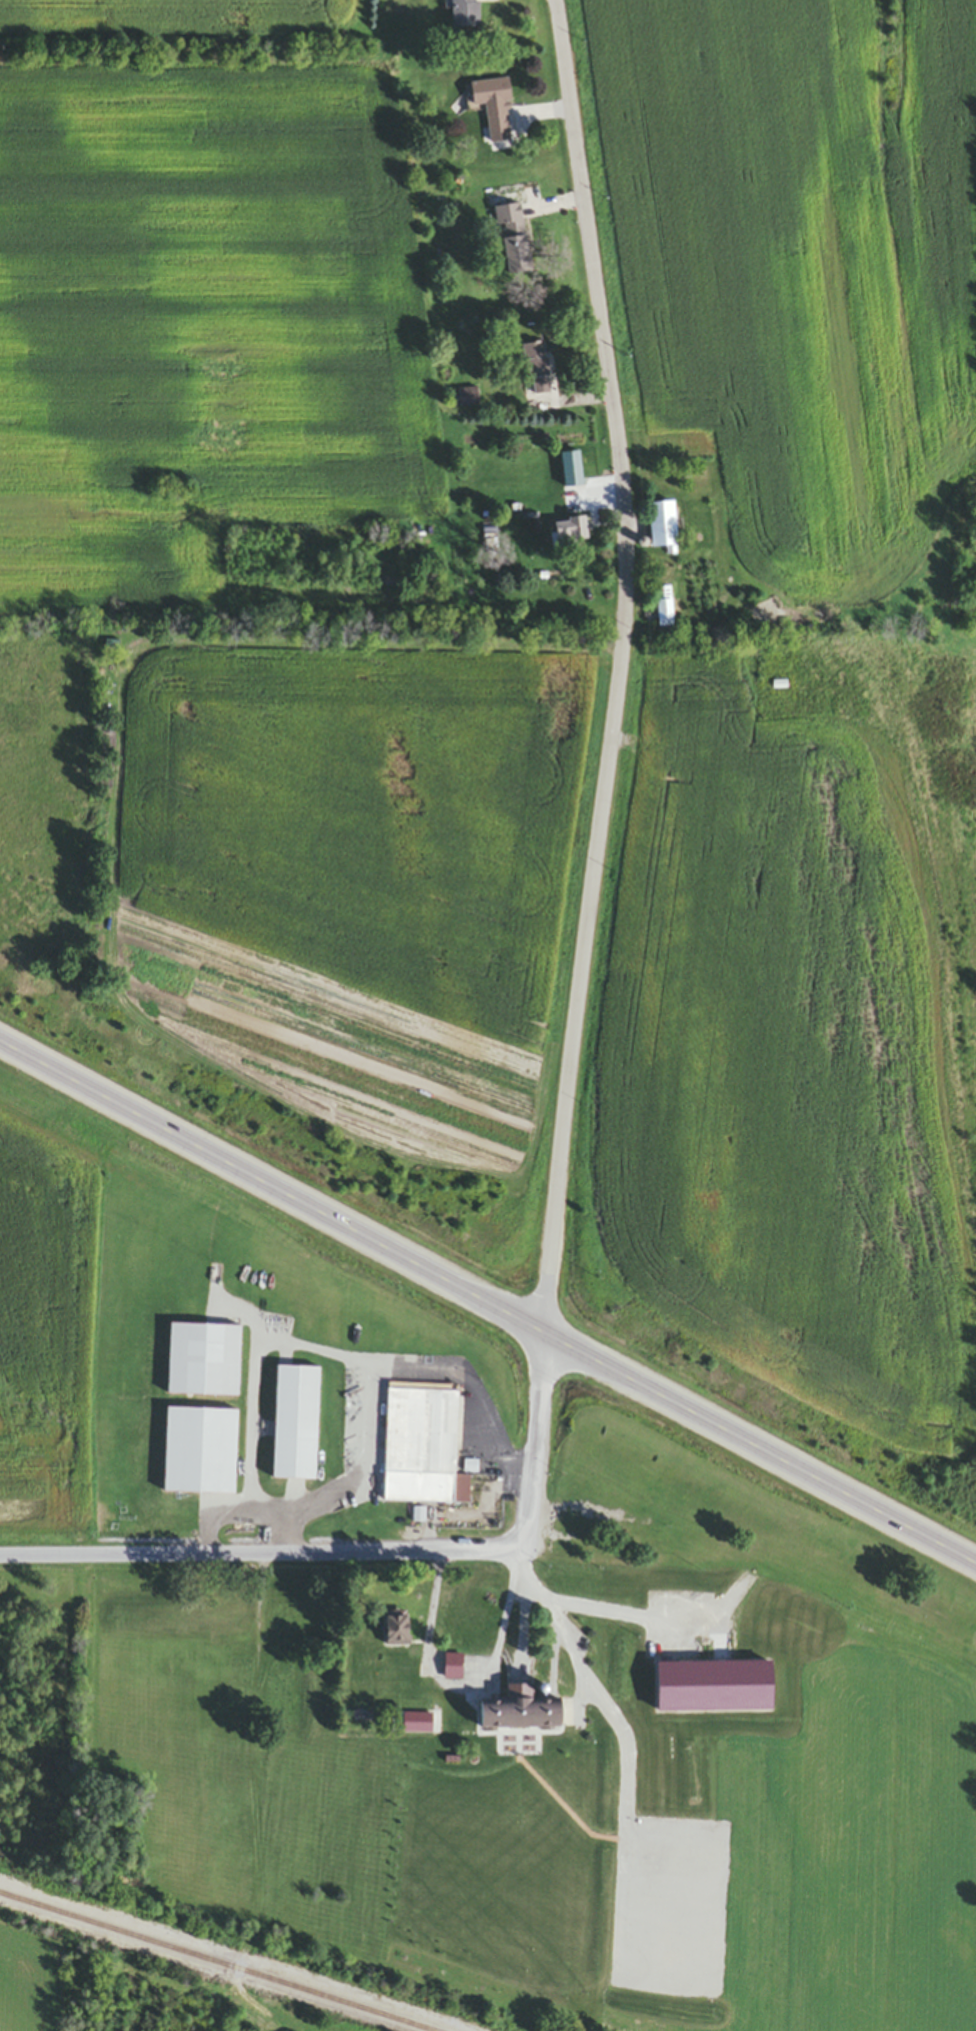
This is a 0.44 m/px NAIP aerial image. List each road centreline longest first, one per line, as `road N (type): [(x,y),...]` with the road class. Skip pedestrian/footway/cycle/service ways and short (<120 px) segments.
road 1 (residential): [(553,1331),(562,1156),(634,553),(556,0)]
road 2 (trunk): [(0,1041),(975,1561)]
road 3 (residential): [(553,1331),(530,1531),(515,1549),(0,1561)]
road 4 (track): [(314,2030),(238,1997),(255,1921),(246,1839),(261,1556)]

